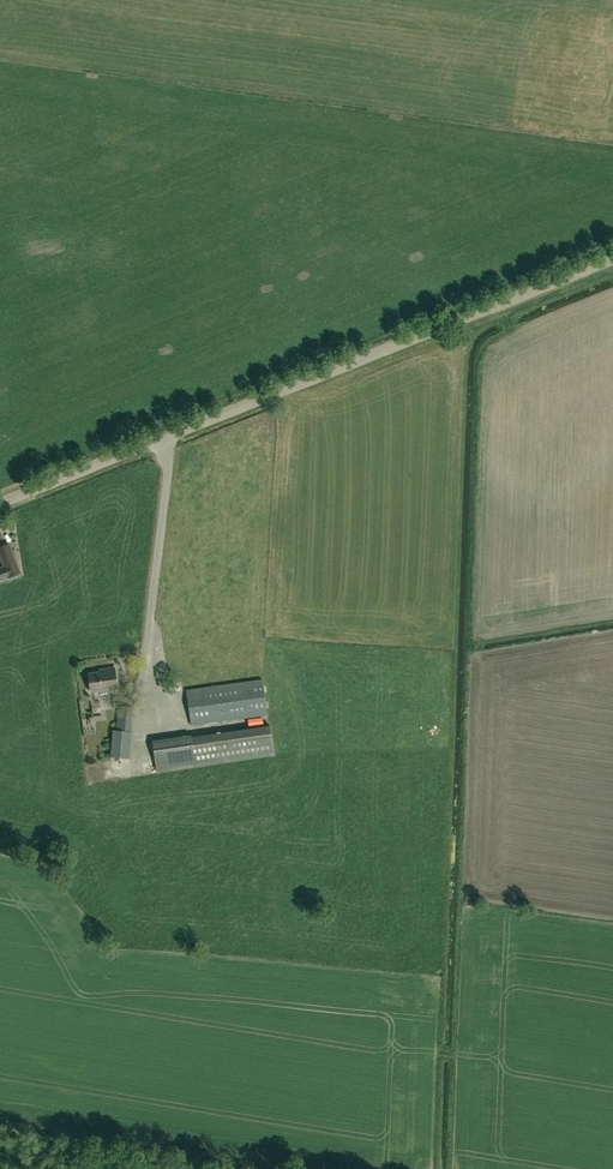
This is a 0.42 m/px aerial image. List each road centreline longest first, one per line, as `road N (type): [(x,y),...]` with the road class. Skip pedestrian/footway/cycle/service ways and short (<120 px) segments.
road 1 (unclassified): [(0,504),(612,260)]

